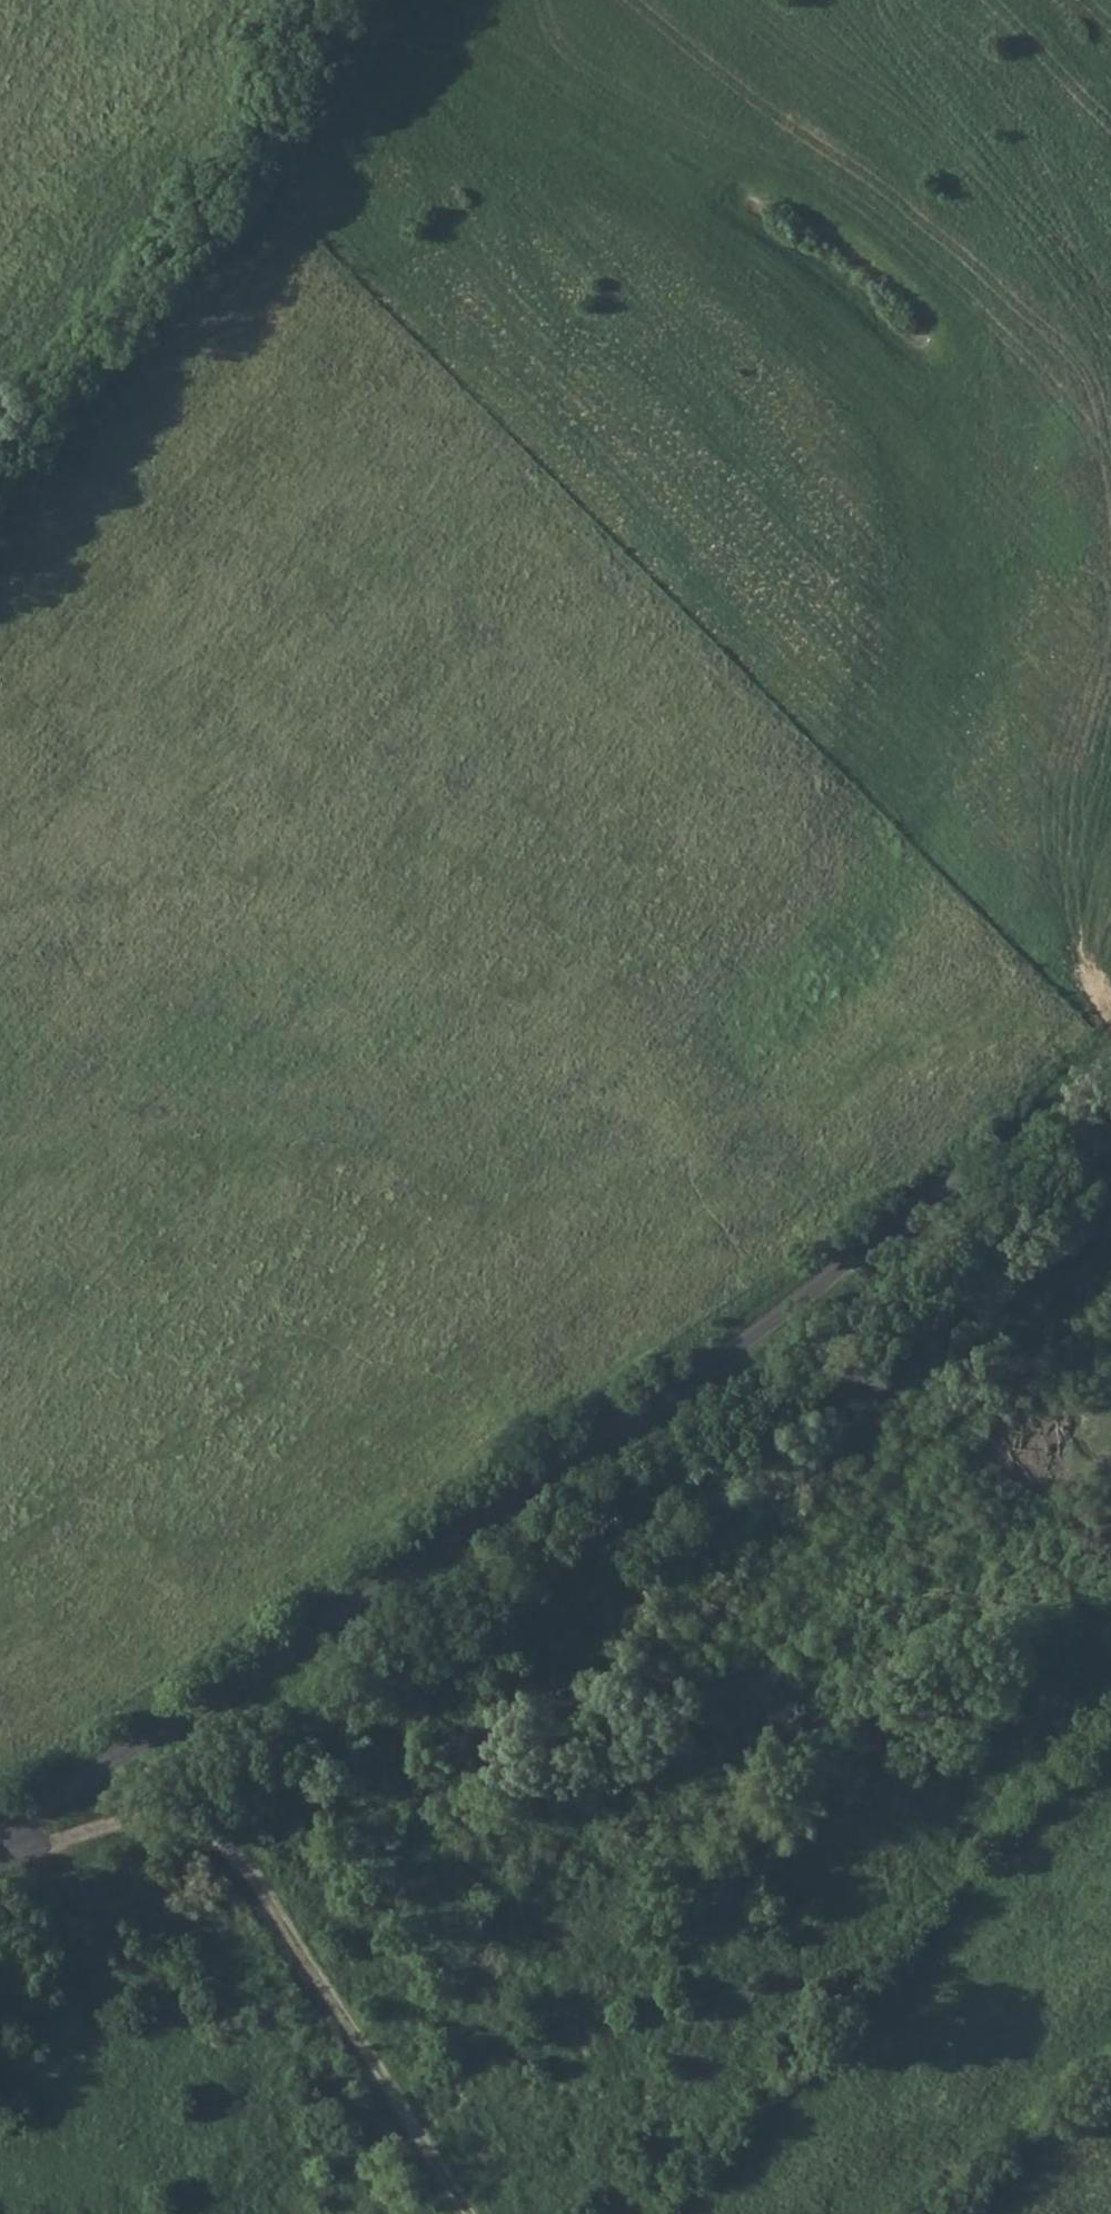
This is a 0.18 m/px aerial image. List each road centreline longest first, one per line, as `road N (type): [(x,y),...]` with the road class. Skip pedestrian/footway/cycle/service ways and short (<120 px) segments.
road 1 (track): [(0,1838),(527,1495),(1110,1069)]
road 2 (track): [(0,1848),(45,1844),(128,1817),(195,1831),(260,1881),(473,2213)]

